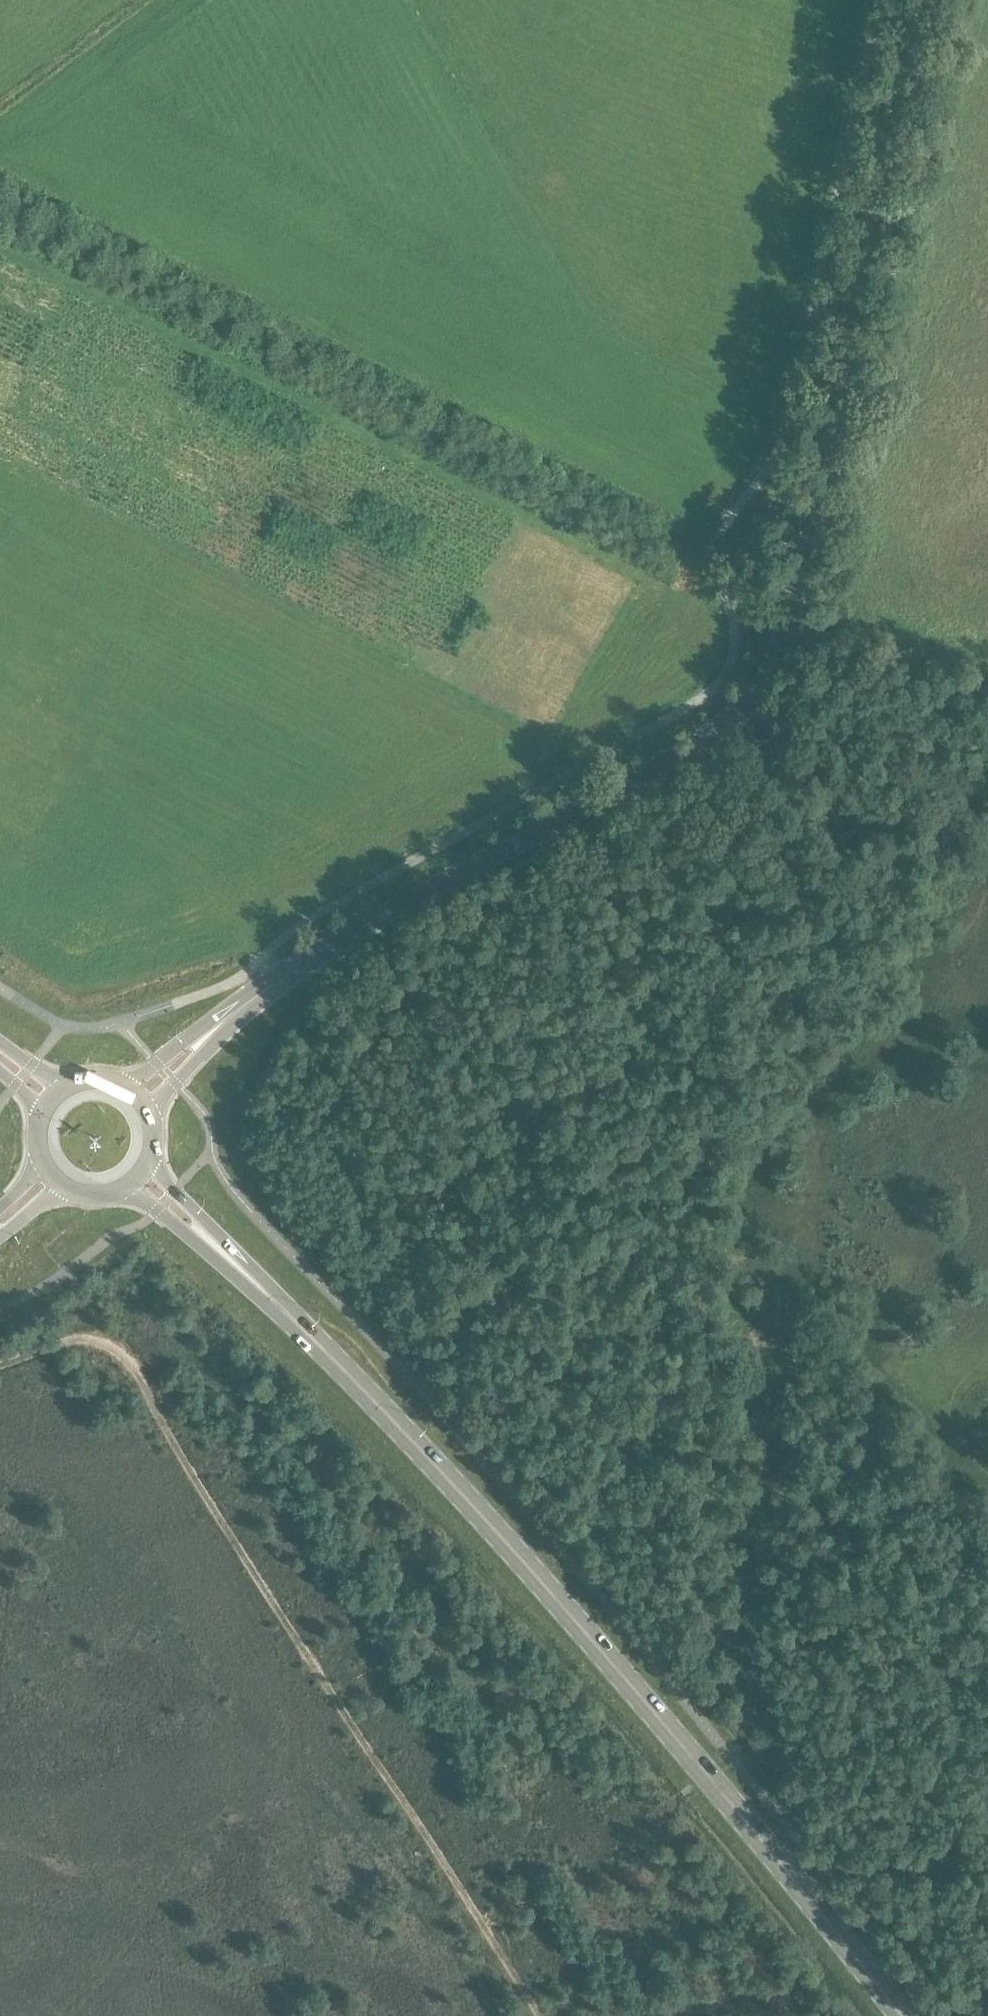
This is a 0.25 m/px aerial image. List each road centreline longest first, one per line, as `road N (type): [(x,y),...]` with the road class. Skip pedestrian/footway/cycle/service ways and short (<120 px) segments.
road 1 (tertiary): [(214,1028),(309,960),(756,693),(787,648),(925,0)]
road 2 (primary): [(908,2015),(478,1507),(212,1242)]
road 3 (track): [(537,2015),(114,1344),(97,1336),(70,1339),(0,1362)]

